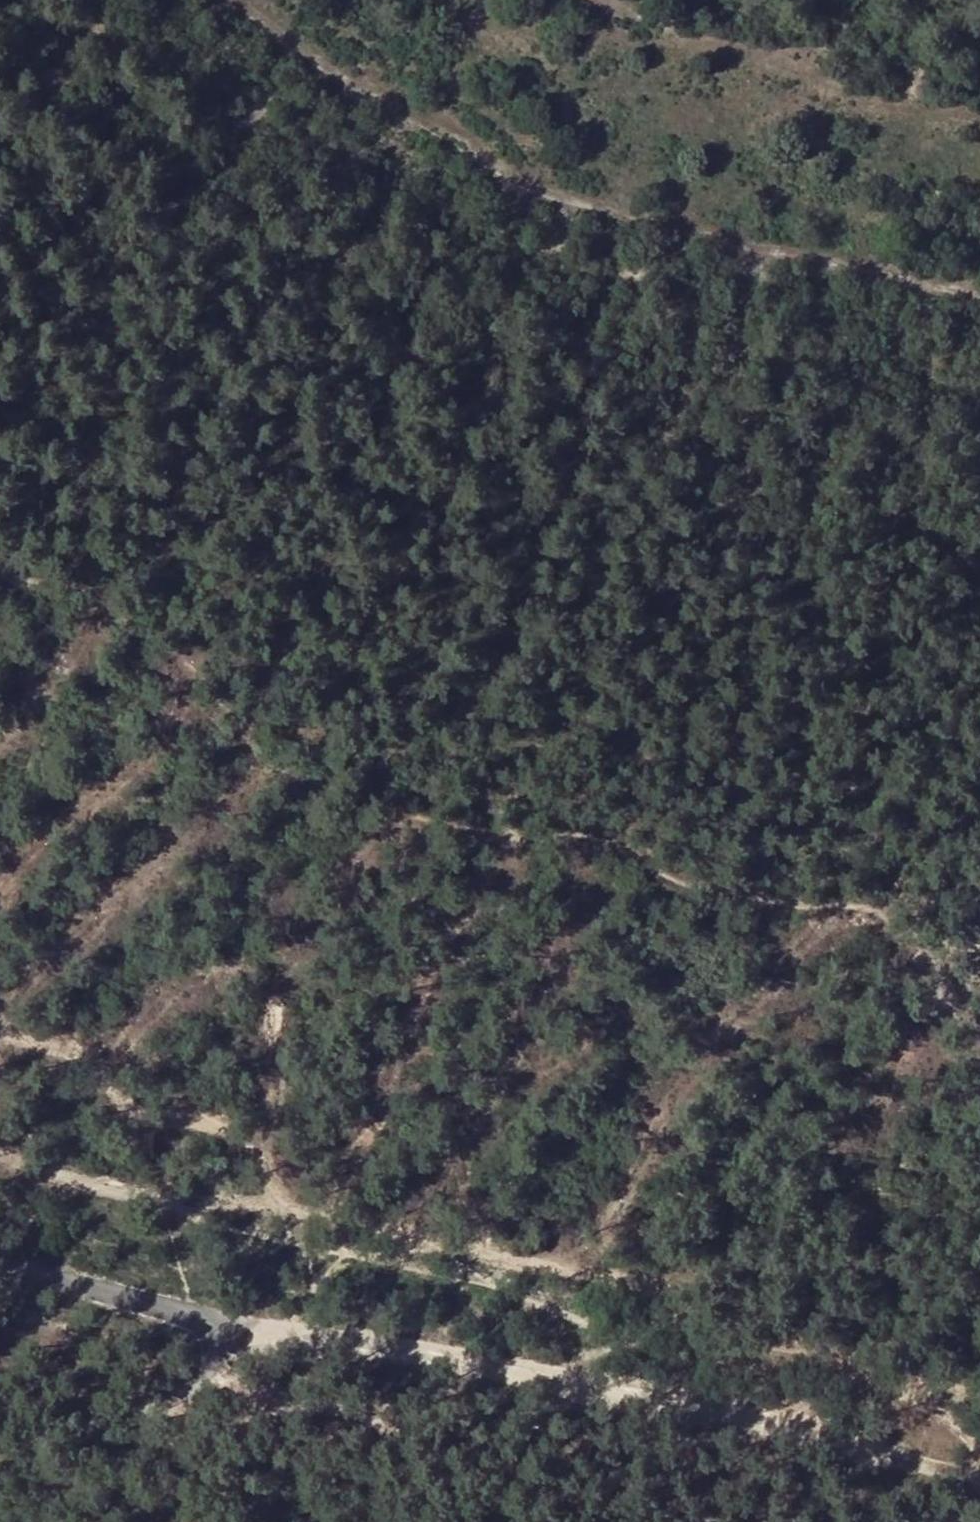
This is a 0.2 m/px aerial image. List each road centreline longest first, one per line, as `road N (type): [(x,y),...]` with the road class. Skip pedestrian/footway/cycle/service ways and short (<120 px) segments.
road 1 (track): [(979,1484),(242,1321)]
road 2 (track): [(242,1321),(0,1262)]

